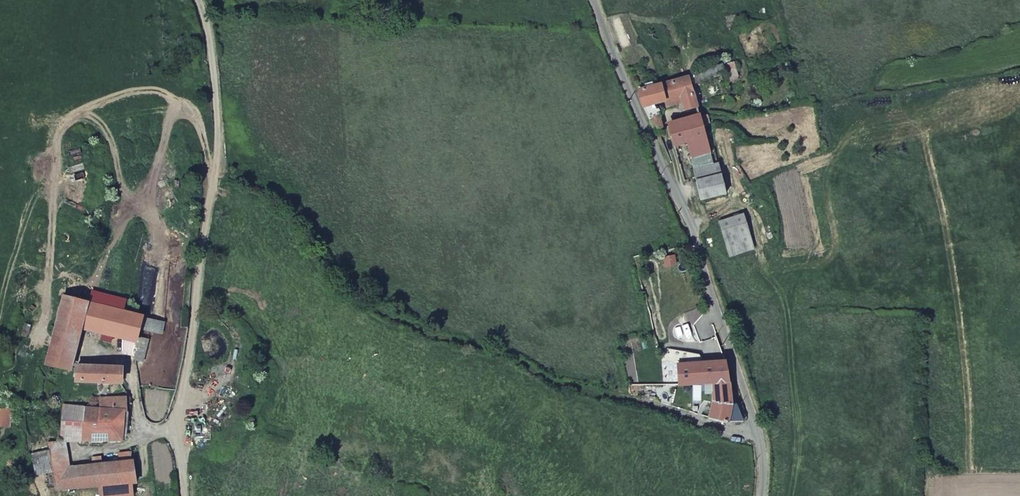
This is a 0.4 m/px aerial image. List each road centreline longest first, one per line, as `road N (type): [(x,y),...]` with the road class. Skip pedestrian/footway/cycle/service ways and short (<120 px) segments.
road 1 (track): [(215,171),(283,207),(338,279),(402,325),(512,358),(573,390),(669,411)]
road 2 (unclassified): [(761,495),(760,444),(717,307),(594,0)]
road 3 (unclassified): [(200,0),(213,55),(215,171),(182,399),(185,495)]

